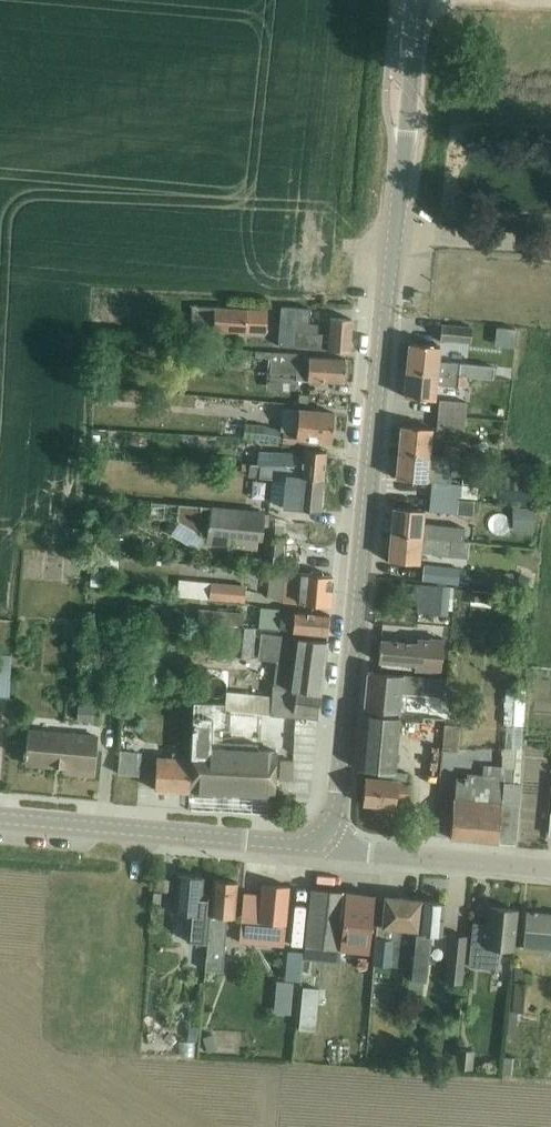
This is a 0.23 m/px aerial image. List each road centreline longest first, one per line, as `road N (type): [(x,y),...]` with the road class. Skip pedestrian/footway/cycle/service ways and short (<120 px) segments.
road 1 (tertiary): [(322,842),(330,824),(419,0)]
road 2 (tertiary): [(322,842),(304,847),(0,814)]
road 3 (tertiary): [(550,869),(332,853),(322,842)]

